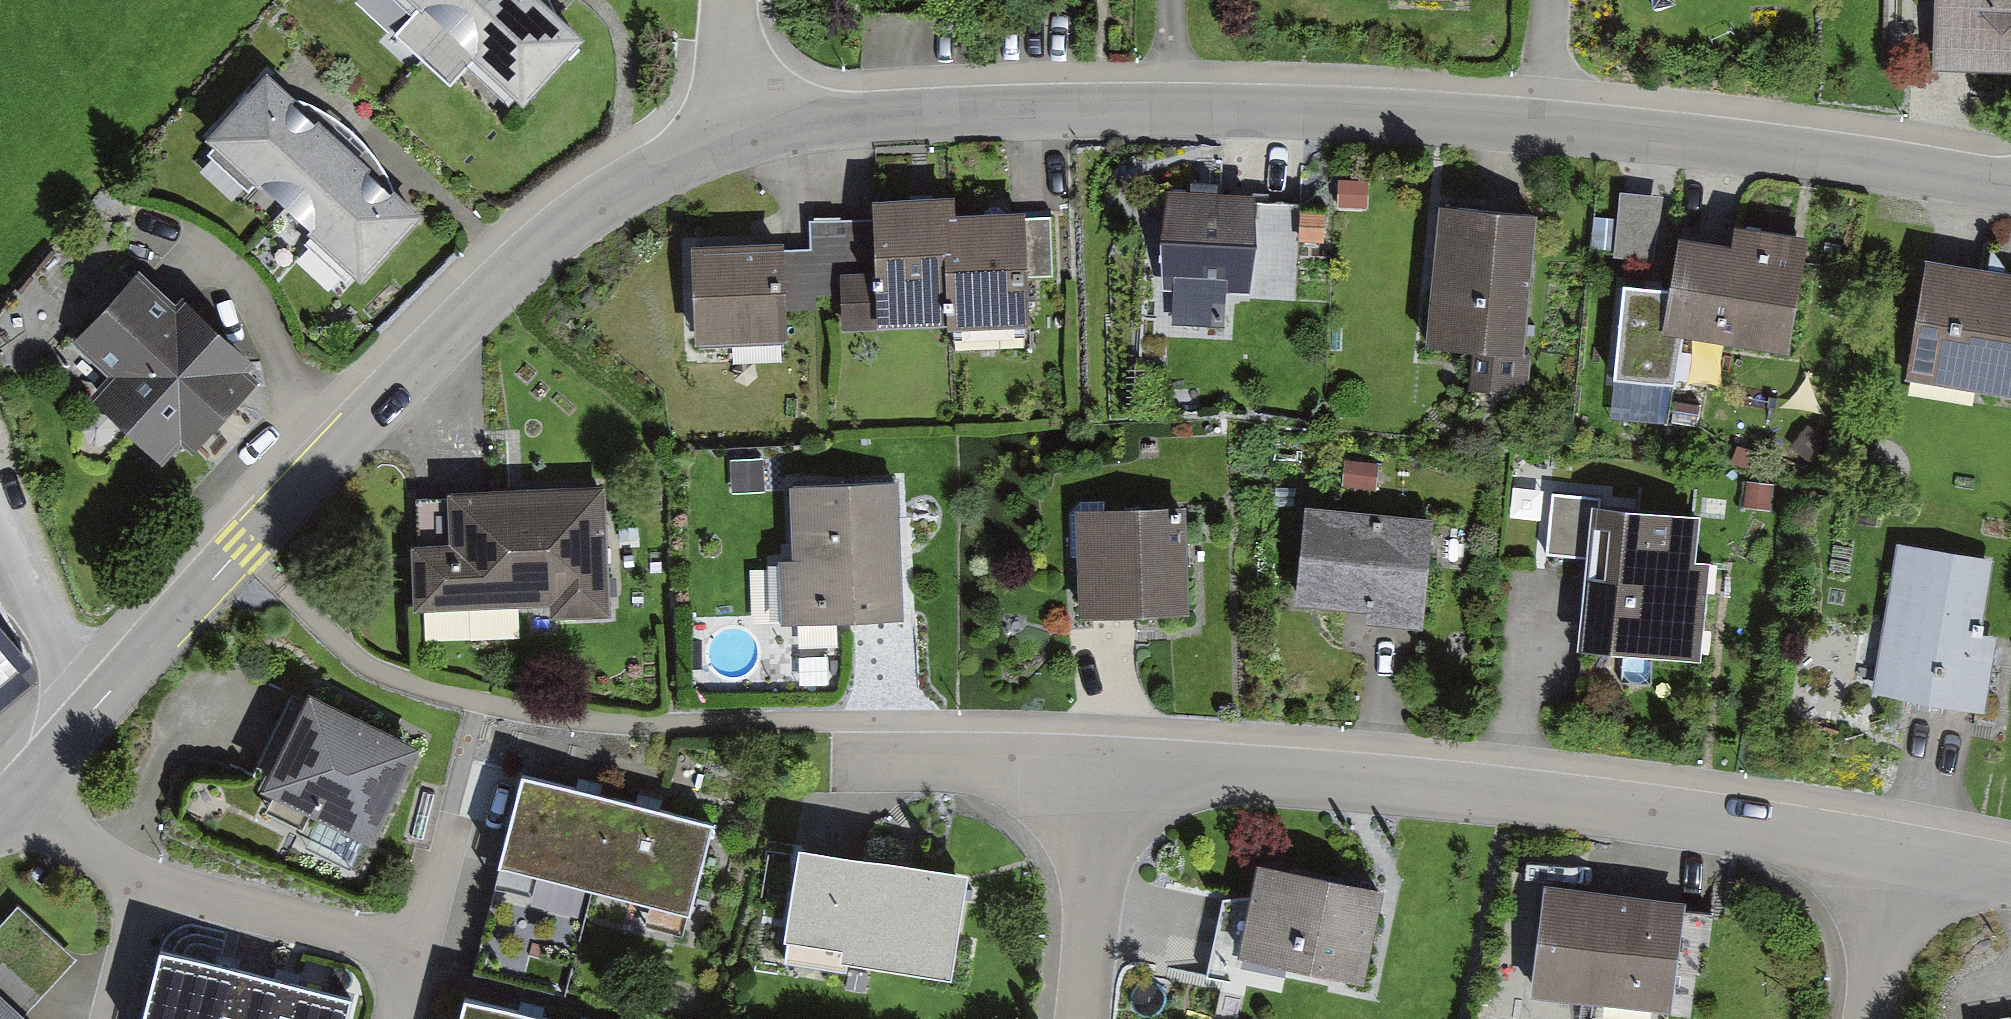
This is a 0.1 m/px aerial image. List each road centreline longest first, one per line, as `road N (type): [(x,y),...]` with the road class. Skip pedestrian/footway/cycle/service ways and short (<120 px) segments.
road 1 (residential): [(736,125),(651,171),(504,276),(20,793)]
road 2 (residential): [(1548,122),(1174,106),(736,125)]
road 3 (residential): [(1904,852),(1512,792),(1285,769),(1108,762)]
road 4 (residential): [(2010,183),(1843,154),(1548,122)]
road 5 (residential): [(150,883),(417,951)]
road 6 (residential): [(1080,1018),(1108,762)]
road 7 (residential): [(1108,762),(860,759)]
road 8 (track): [(0,520),(72,658),(111,692)]
road 9 (residential): [(1904,852),(1872,1018)]
road 10 (residential): [(20,793),(150,883)]
road 11 (residential): [(150,883),(112,1018)]
road 12 (residential): [(417,951),(451,819)]
road 13 (residential): [(736,125),(731,0)]
road 14 (residential): [(1549,0),(1548,122)]

